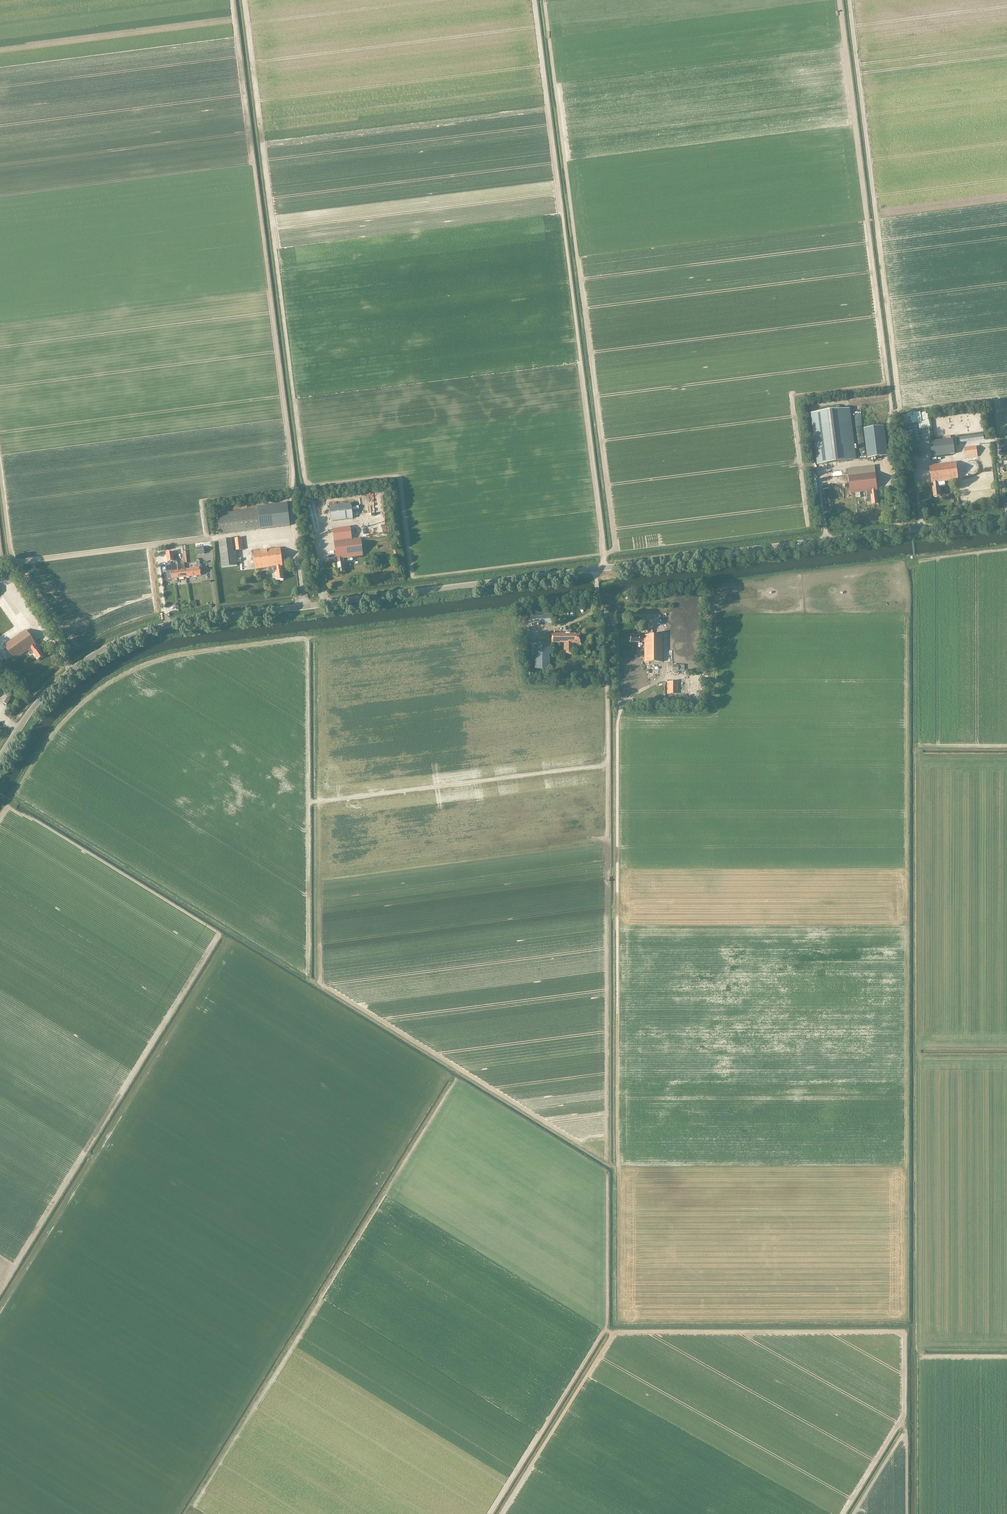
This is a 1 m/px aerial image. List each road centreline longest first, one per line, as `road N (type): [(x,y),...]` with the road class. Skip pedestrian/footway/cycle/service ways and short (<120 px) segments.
road 1 (unclassified): [(0,757),(66,675),(113,644),(164,626),(1006,517)]

